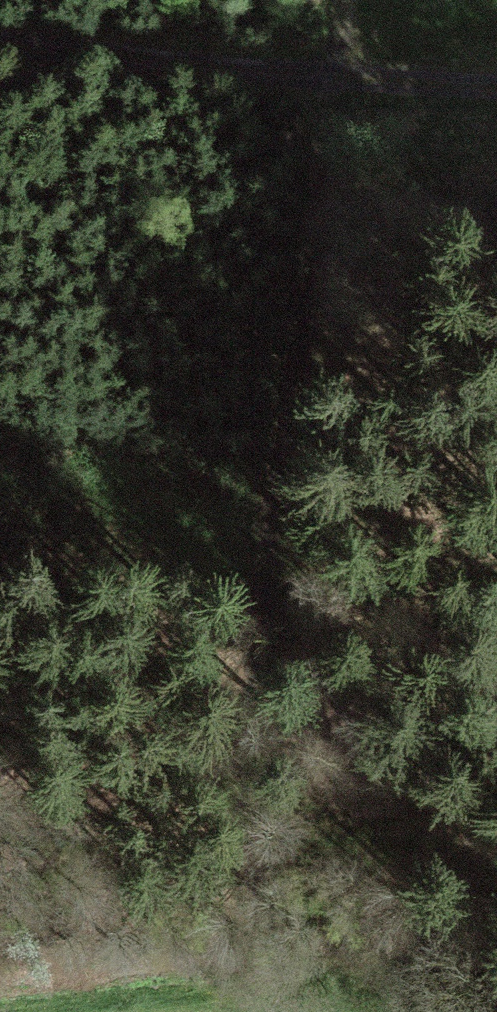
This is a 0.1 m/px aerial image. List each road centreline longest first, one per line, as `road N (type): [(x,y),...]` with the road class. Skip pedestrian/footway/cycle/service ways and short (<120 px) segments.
road 1 (track): [(269,1011),(262,970),(268,542),(323,216),(339,0)]
road 2 (track): [(0,58),(332,94),(496,101)]
road 3 (track): [(268,542),(0,444)]
road 4 (track): [(0,742),(268,760)]

